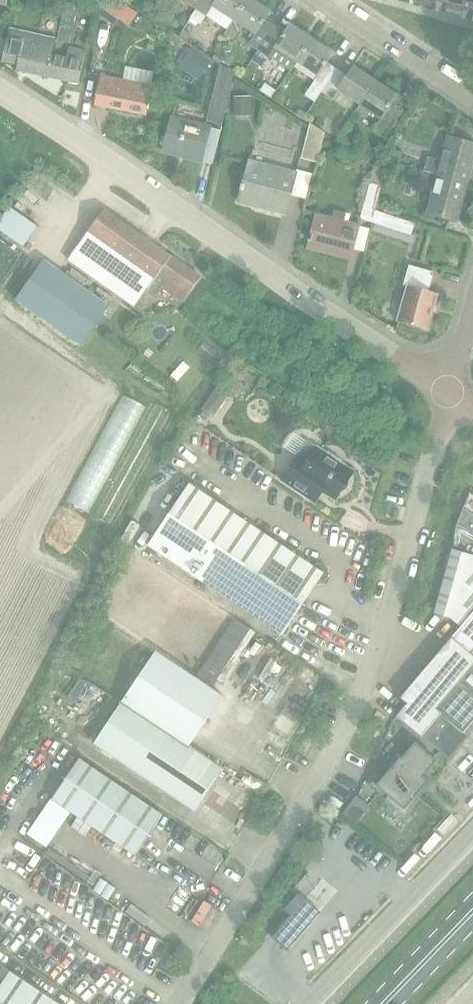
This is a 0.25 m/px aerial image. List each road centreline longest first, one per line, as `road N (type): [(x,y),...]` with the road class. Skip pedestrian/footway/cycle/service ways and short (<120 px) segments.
road 1 (residential): [(182,1003),(358,692),(449,388)]
road 2 (residential): [(449,388),(0,91)]
road 3 (unclassified): [(472,831),(306,1003)]
road 4 (unclassified): [(472,102),(321,0)]
road 5 (primary): [(472,908),(380,1003)]

